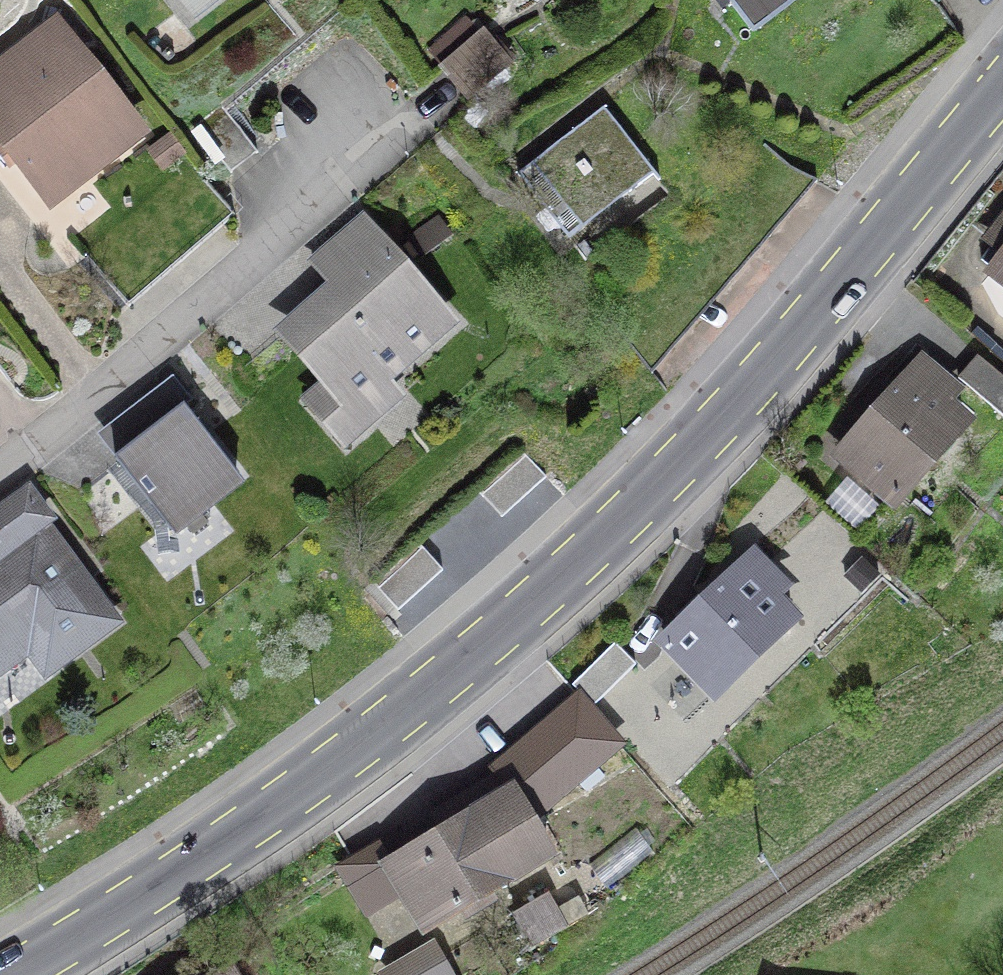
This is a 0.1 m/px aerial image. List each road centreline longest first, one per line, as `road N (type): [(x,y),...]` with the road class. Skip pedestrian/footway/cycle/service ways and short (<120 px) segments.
road 1 (primary): [(12,974),(325,775),(494,640),(656,492),(799,338),(1002,92)]
road 2 (residential): [(0,470),(151,352),(323,188)]

